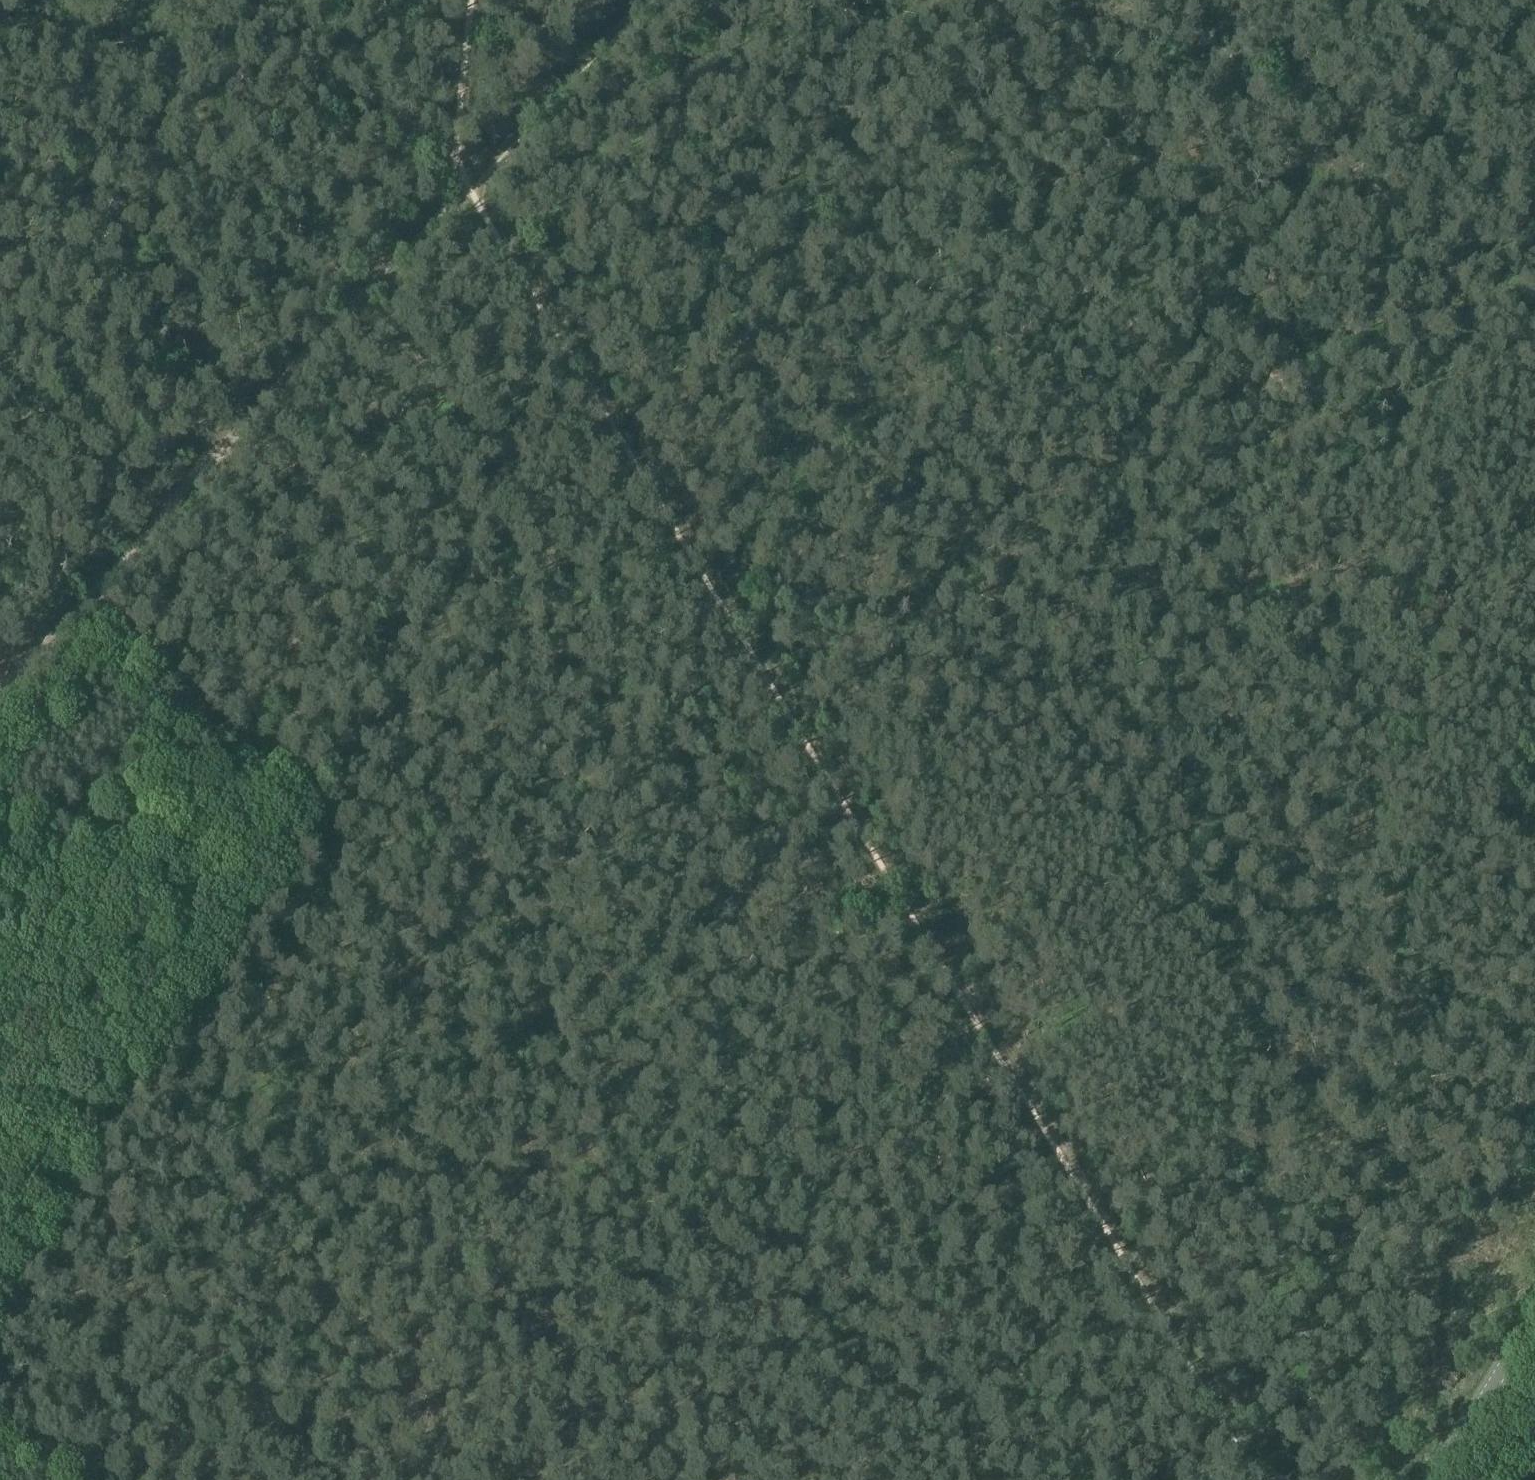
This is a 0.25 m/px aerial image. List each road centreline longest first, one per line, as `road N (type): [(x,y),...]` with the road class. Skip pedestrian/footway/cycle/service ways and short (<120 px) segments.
road 1 (track): [(0,698),(467,188)]
road 2 (tertiary): [(1435,1479),(1534,1314)]

